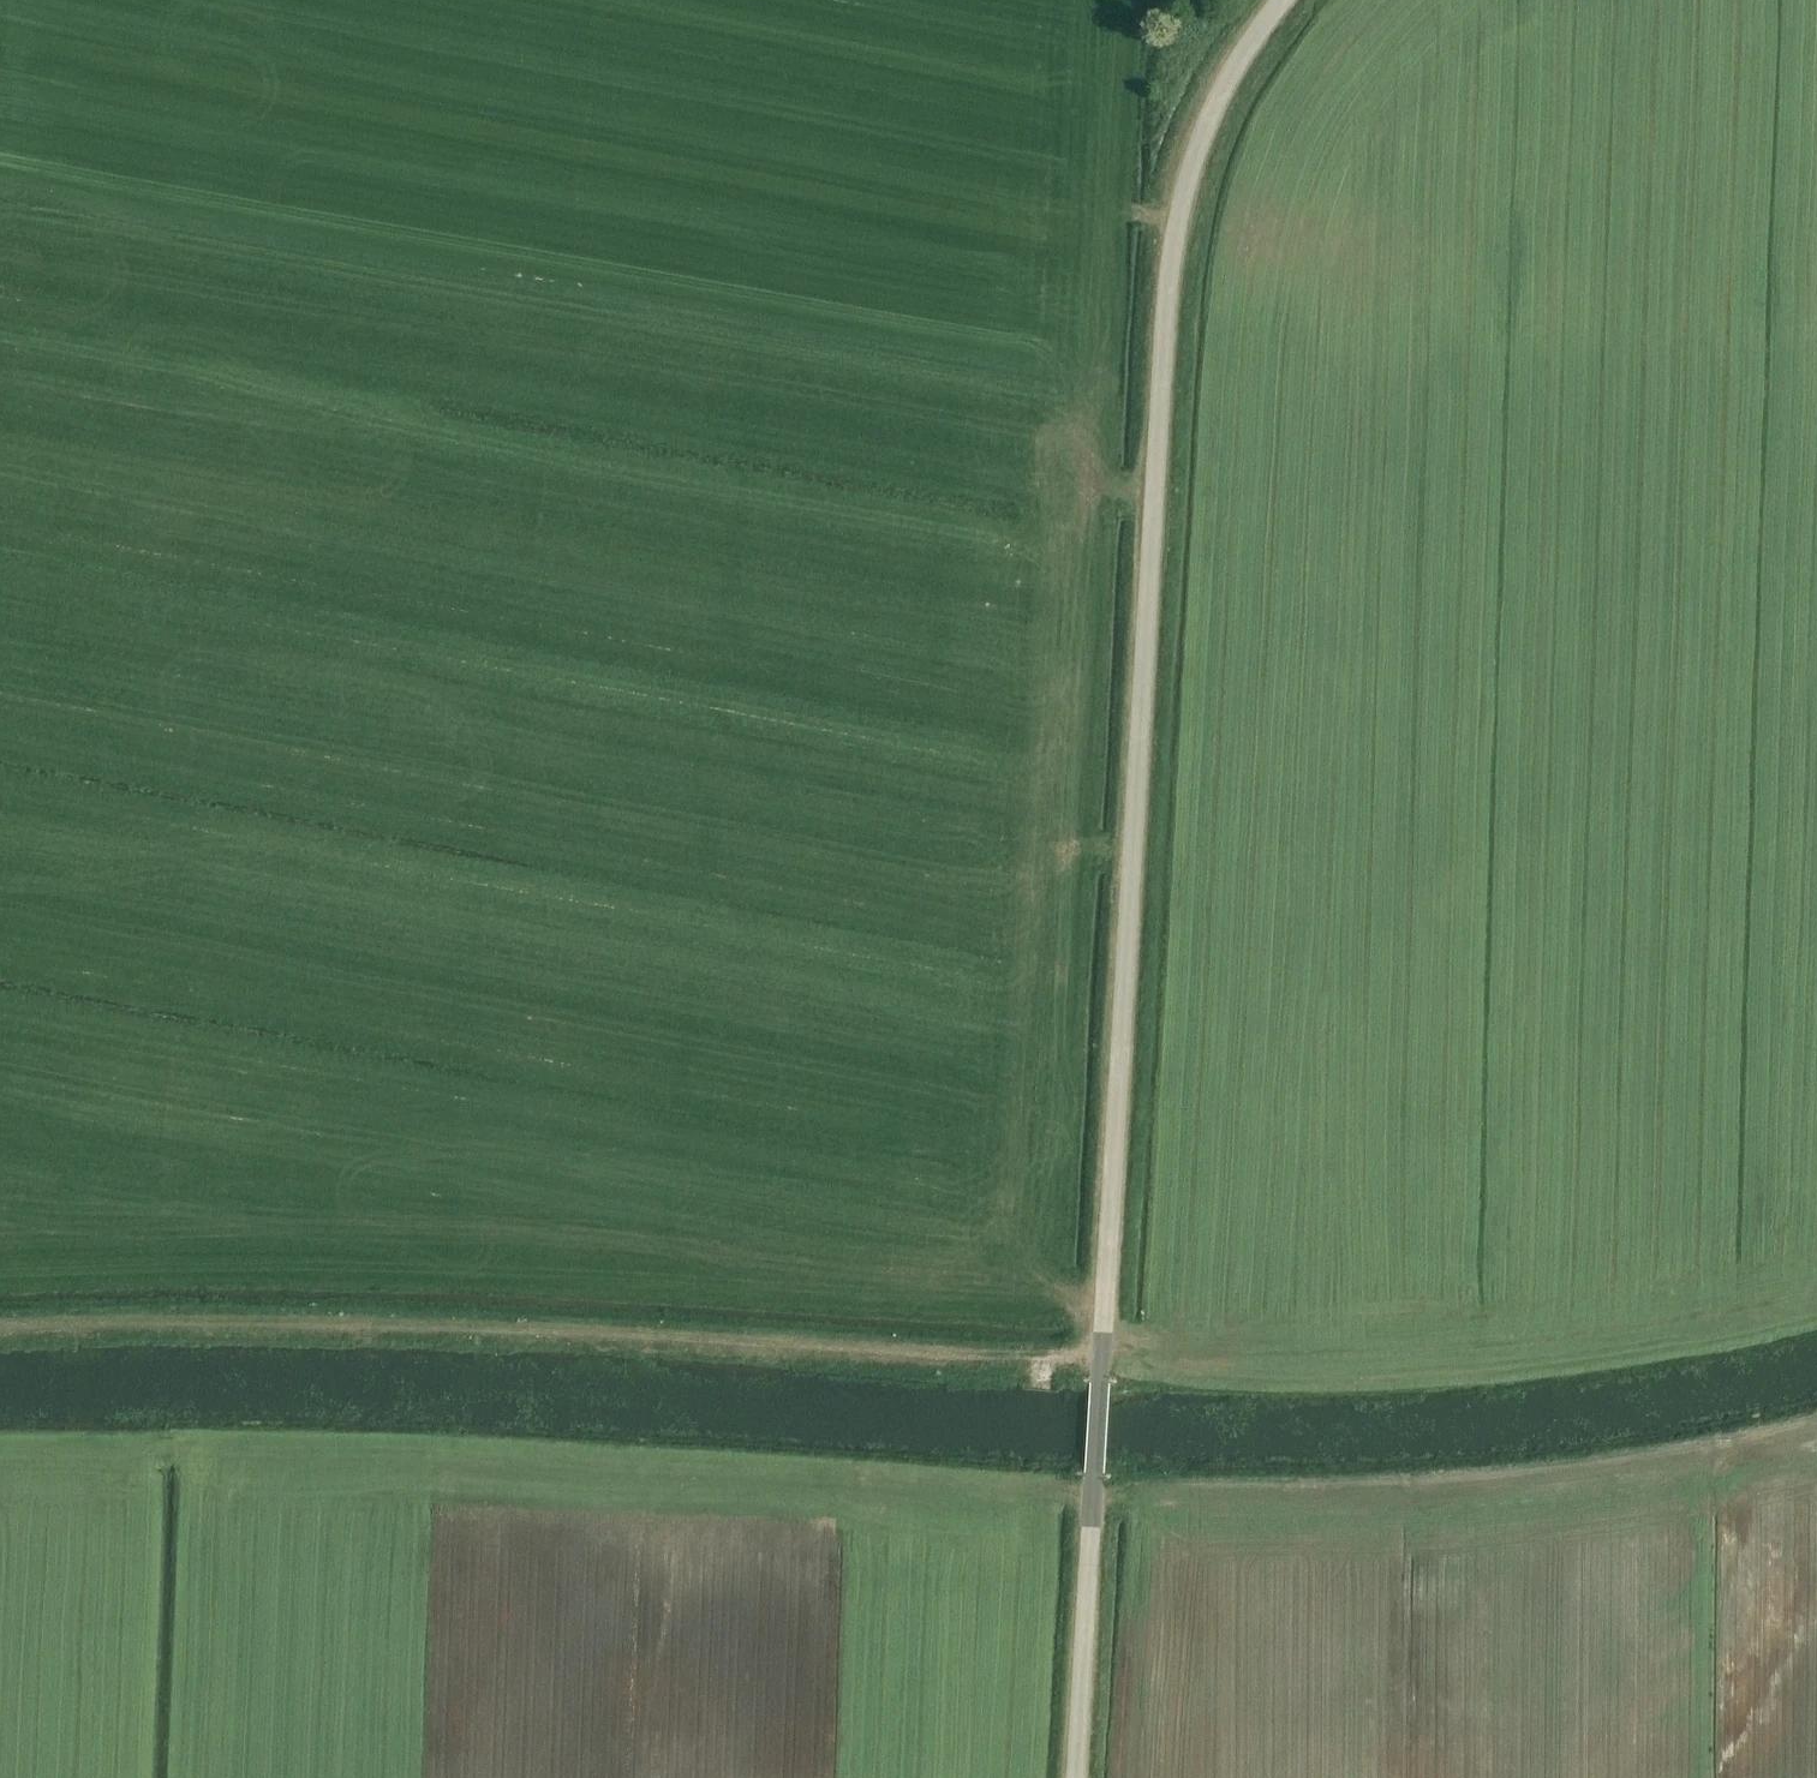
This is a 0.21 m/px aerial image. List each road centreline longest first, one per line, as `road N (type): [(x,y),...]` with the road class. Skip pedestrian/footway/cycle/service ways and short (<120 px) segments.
road 1 (unclassified): [(1076,1777),(1166,289),(1189,172),(1213,108),(1279,0)]

